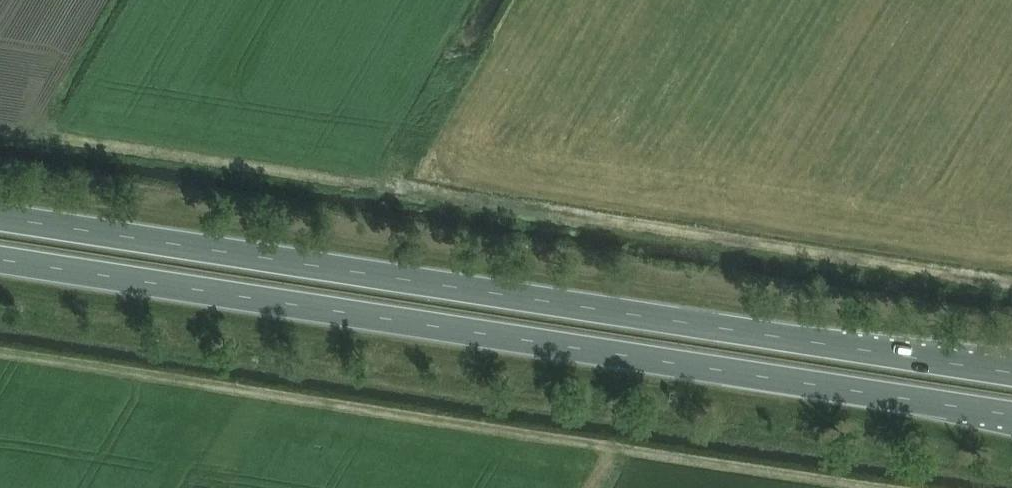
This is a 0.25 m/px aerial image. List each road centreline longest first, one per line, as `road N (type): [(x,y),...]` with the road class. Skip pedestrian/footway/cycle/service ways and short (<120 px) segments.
road 1 (trunk): [(0,257),(1011,414)]
road 2 (trunk): [(1011,371),(0,216)]

